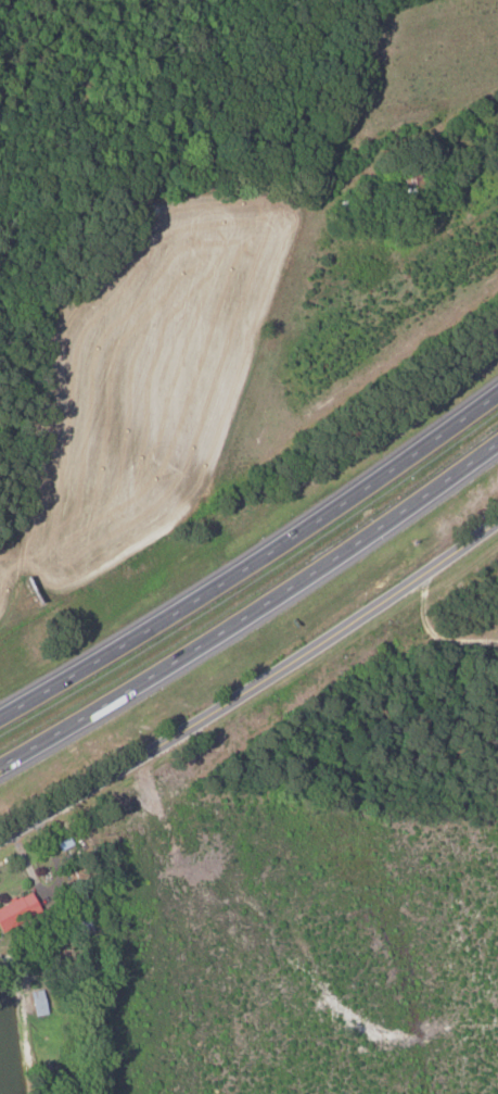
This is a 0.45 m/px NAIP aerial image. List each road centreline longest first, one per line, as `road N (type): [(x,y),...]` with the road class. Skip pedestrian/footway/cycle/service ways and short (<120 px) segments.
road 1 (motorway): [(0,771),(77,729),(497,440)]
road 2 (motorway): [(497,390),(210,599),(0,717)]
road 3 (residential): [(0,835),(127,765),(497,518)]

